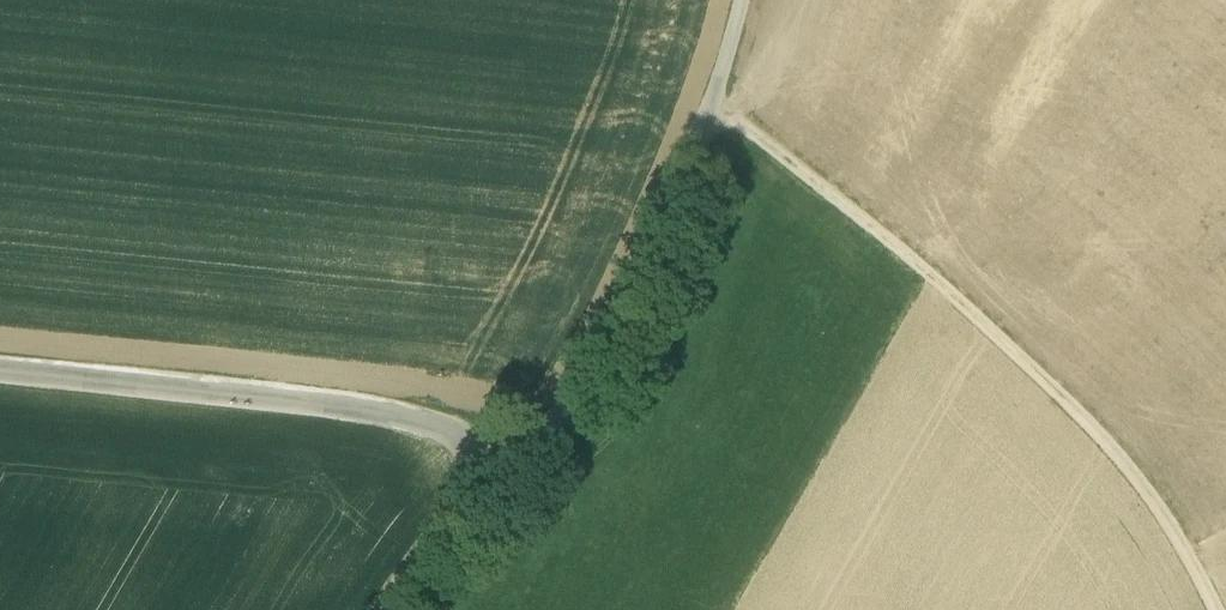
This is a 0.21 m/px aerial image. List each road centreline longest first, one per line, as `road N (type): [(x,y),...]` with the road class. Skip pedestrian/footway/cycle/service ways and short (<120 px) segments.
road 1 (track): [(1217,609),(1140,477),(1076,405),(841,199),(710,106)]
road 2 (unclassified): [(500,467),(560,415),(606,345),(698,139),(741,0)]
road 3 (unclassified): [(500,467),(412,417),(0,370)]
road 4 (unclassified): [(386,609),(500,467)]

